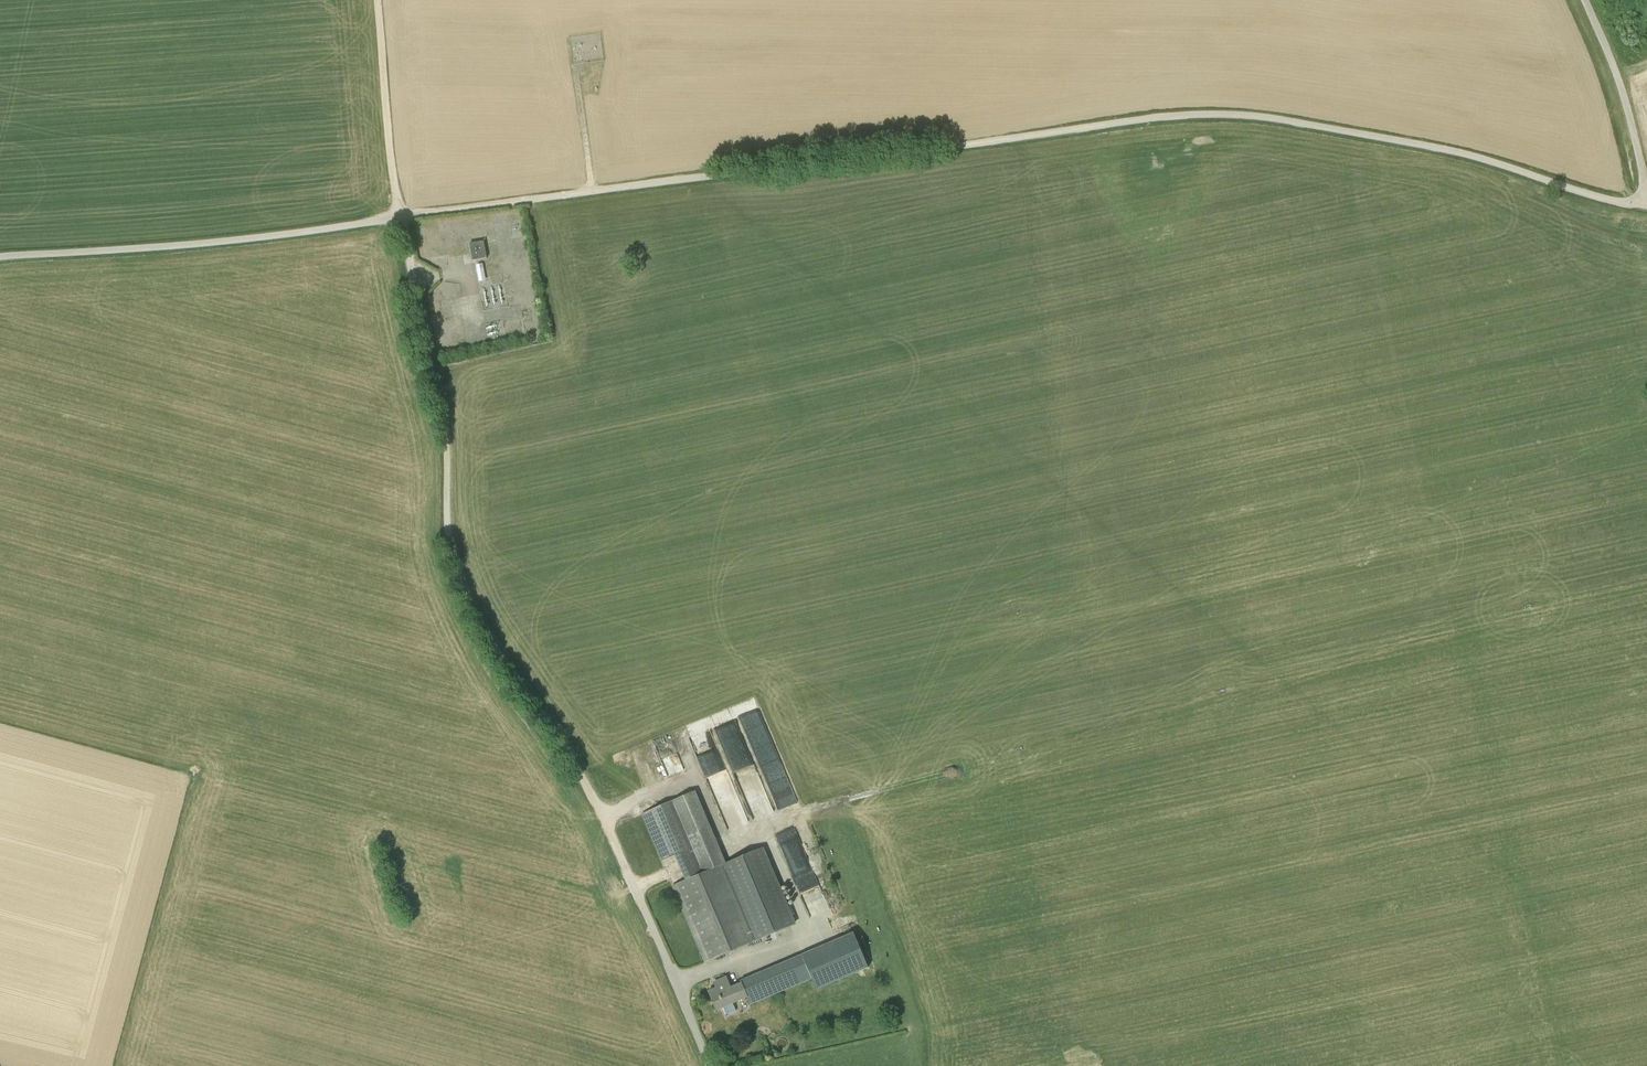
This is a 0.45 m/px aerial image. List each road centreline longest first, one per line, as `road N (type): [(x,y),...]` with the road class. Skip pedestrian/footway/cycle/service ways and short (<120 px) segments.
road 1 (unclassified): [(0,255),(260,237),(1213,114),(1462,153),(1646,206)]
road 2 (track): [(626,872),(581,774),(461,584),(440,407),(400,216)]
road 3 (track): [(376,0),(400,216)]
road 4 (unclassified): [(1646,201),(1624,96),(1585,0)]

